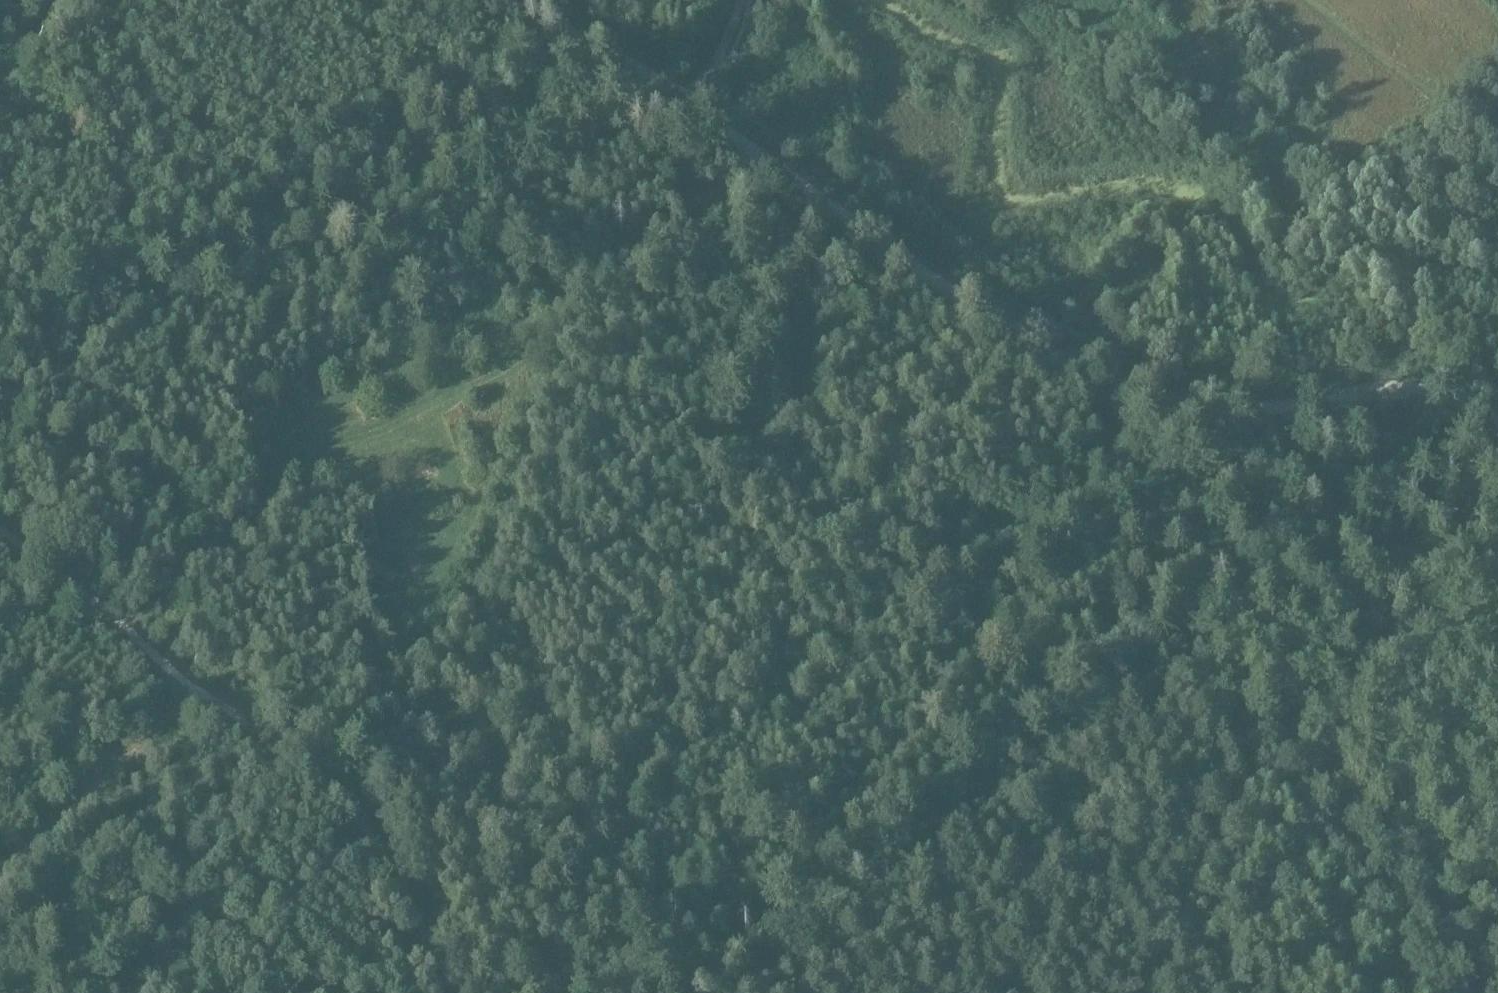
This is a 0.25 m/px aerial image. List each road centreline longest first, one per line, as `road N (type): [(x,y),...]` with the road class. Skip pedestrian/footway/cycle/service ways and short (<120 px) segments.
road 1 (track): [(507,0),(699,105),(903,257),(1055,350),(1131,381),(1222,403),(1424,384),(1451,389),(1497,420)]
road 2 (track): [(123,628),(248,517),(282,473),(477,377),(508,325),(571,302),(665,222),(768,158)]
road 3 (track): [(0,528),(321,783),(400,883),(426,933),(442,992)]
road 4 (track): [(0,874),(157,724),(174,694),(175,671)]

